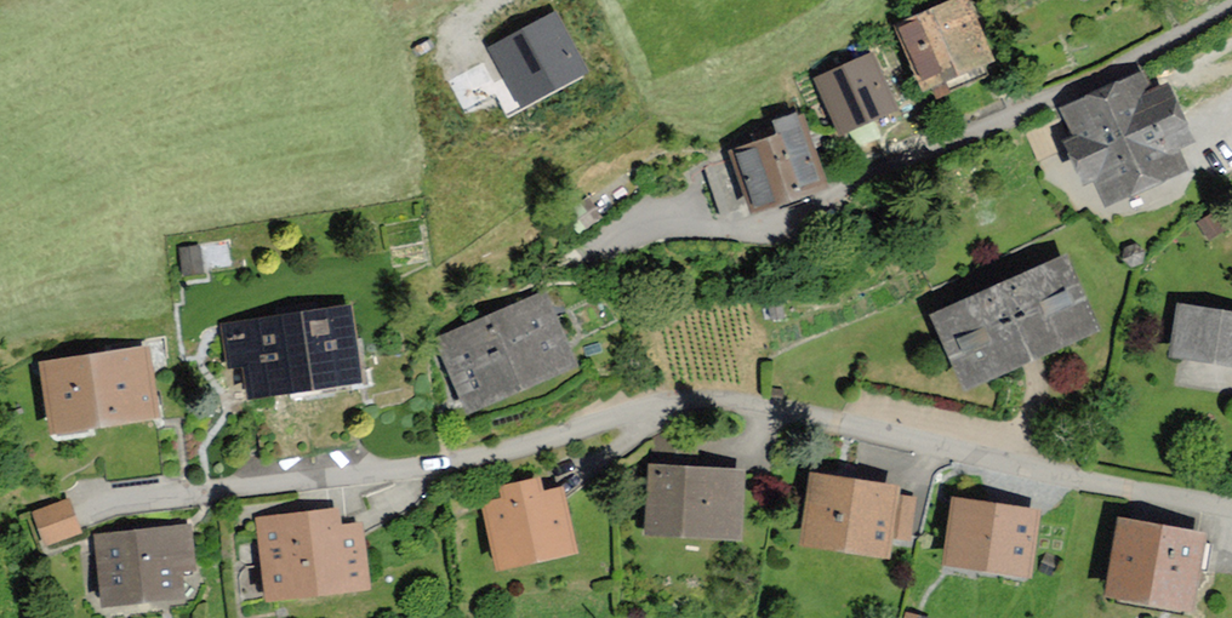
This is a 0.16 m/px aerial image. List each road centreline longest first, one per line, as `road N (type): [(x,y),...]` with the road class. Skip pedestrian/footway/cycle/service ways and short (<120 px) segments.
road 1 (residential): [(1231,506),(717,403),(657,408),(494,453),(386,470),(90,501)]
road 2 (track): [(1231,4),(1072,88),(841,172),(815,205),(731,231),(655,221),(603,242)]

